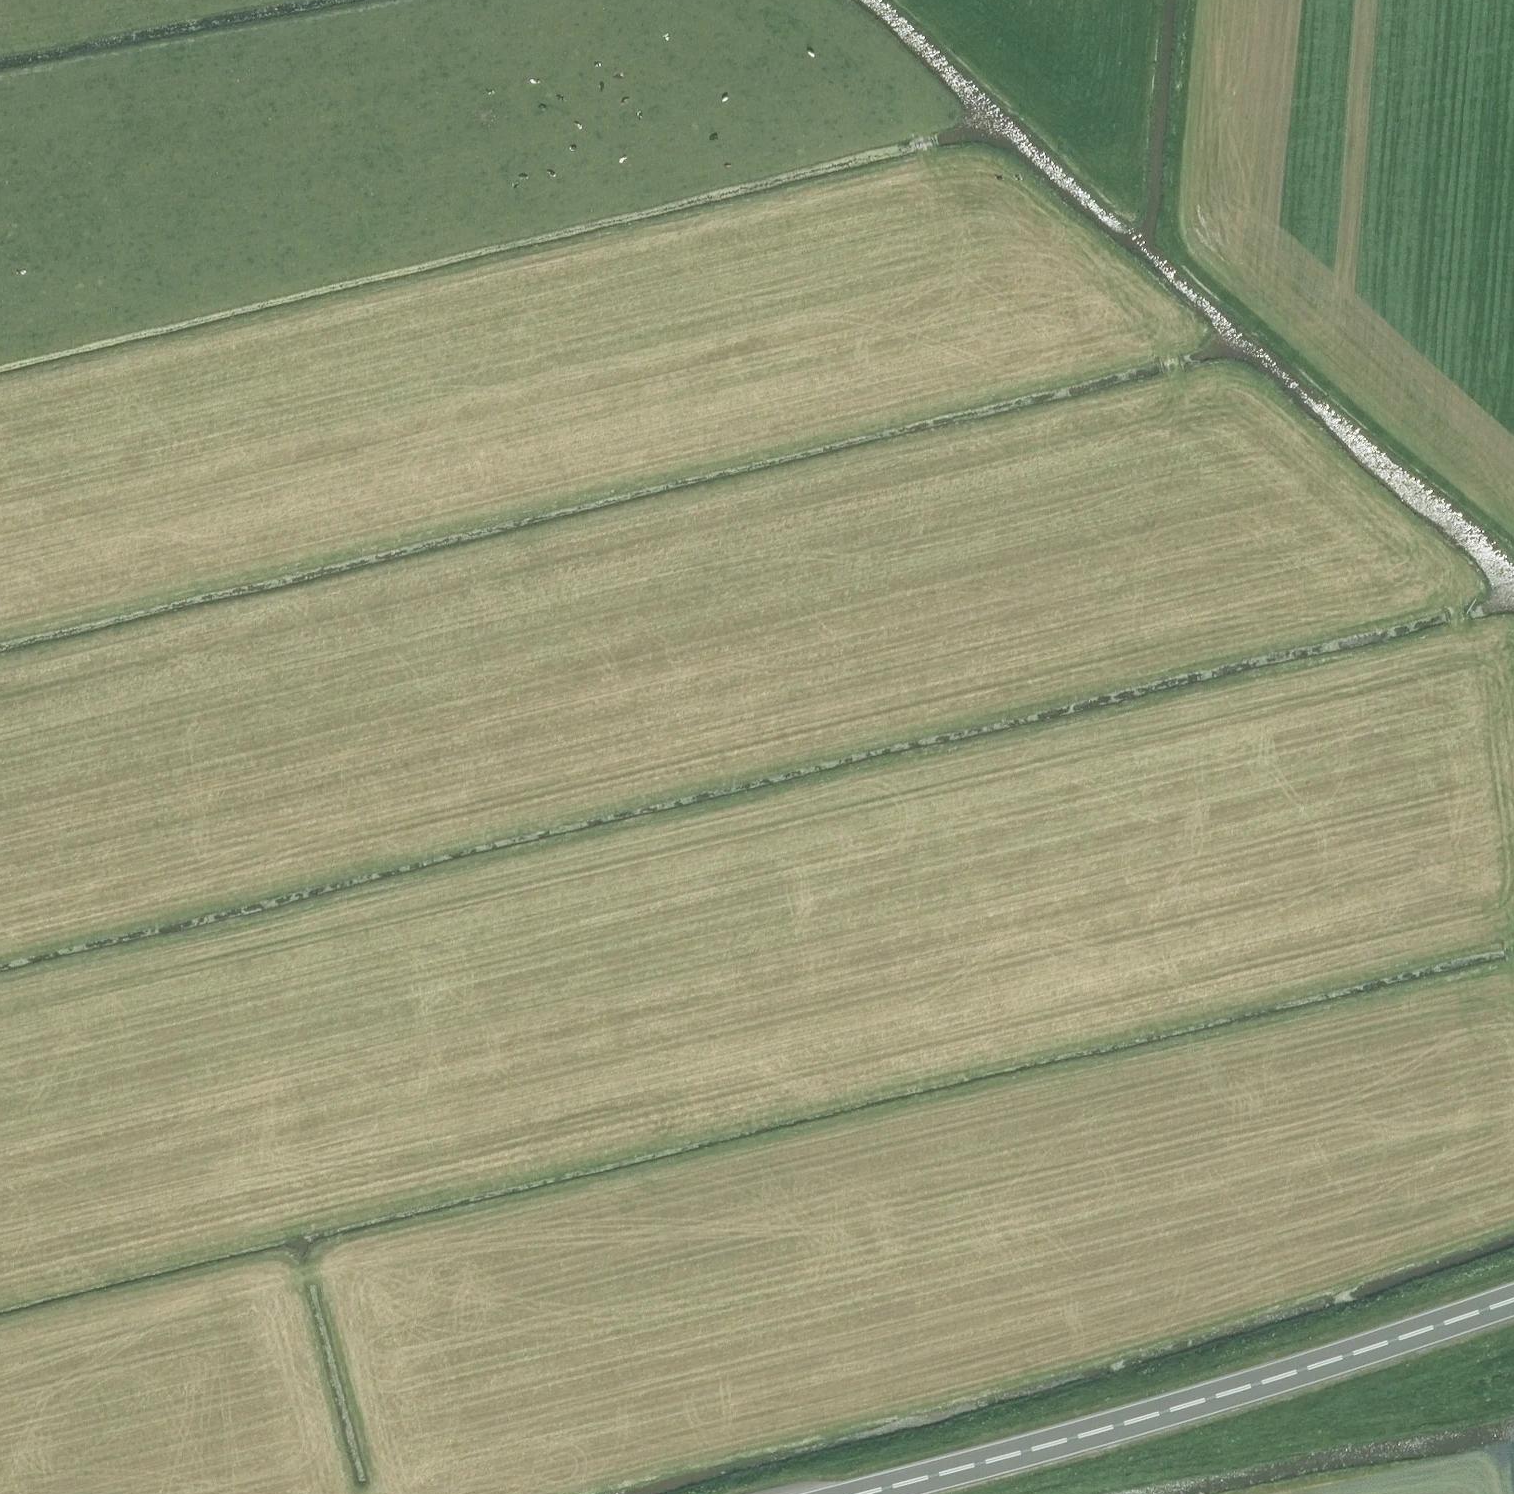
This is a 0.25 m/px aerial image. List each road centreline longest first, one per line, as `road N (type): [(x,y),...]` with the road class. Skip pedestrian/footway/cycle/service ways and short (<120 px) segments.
road 1 (trunk): [(847,1493),(1146,1418),(1513,1299)]

